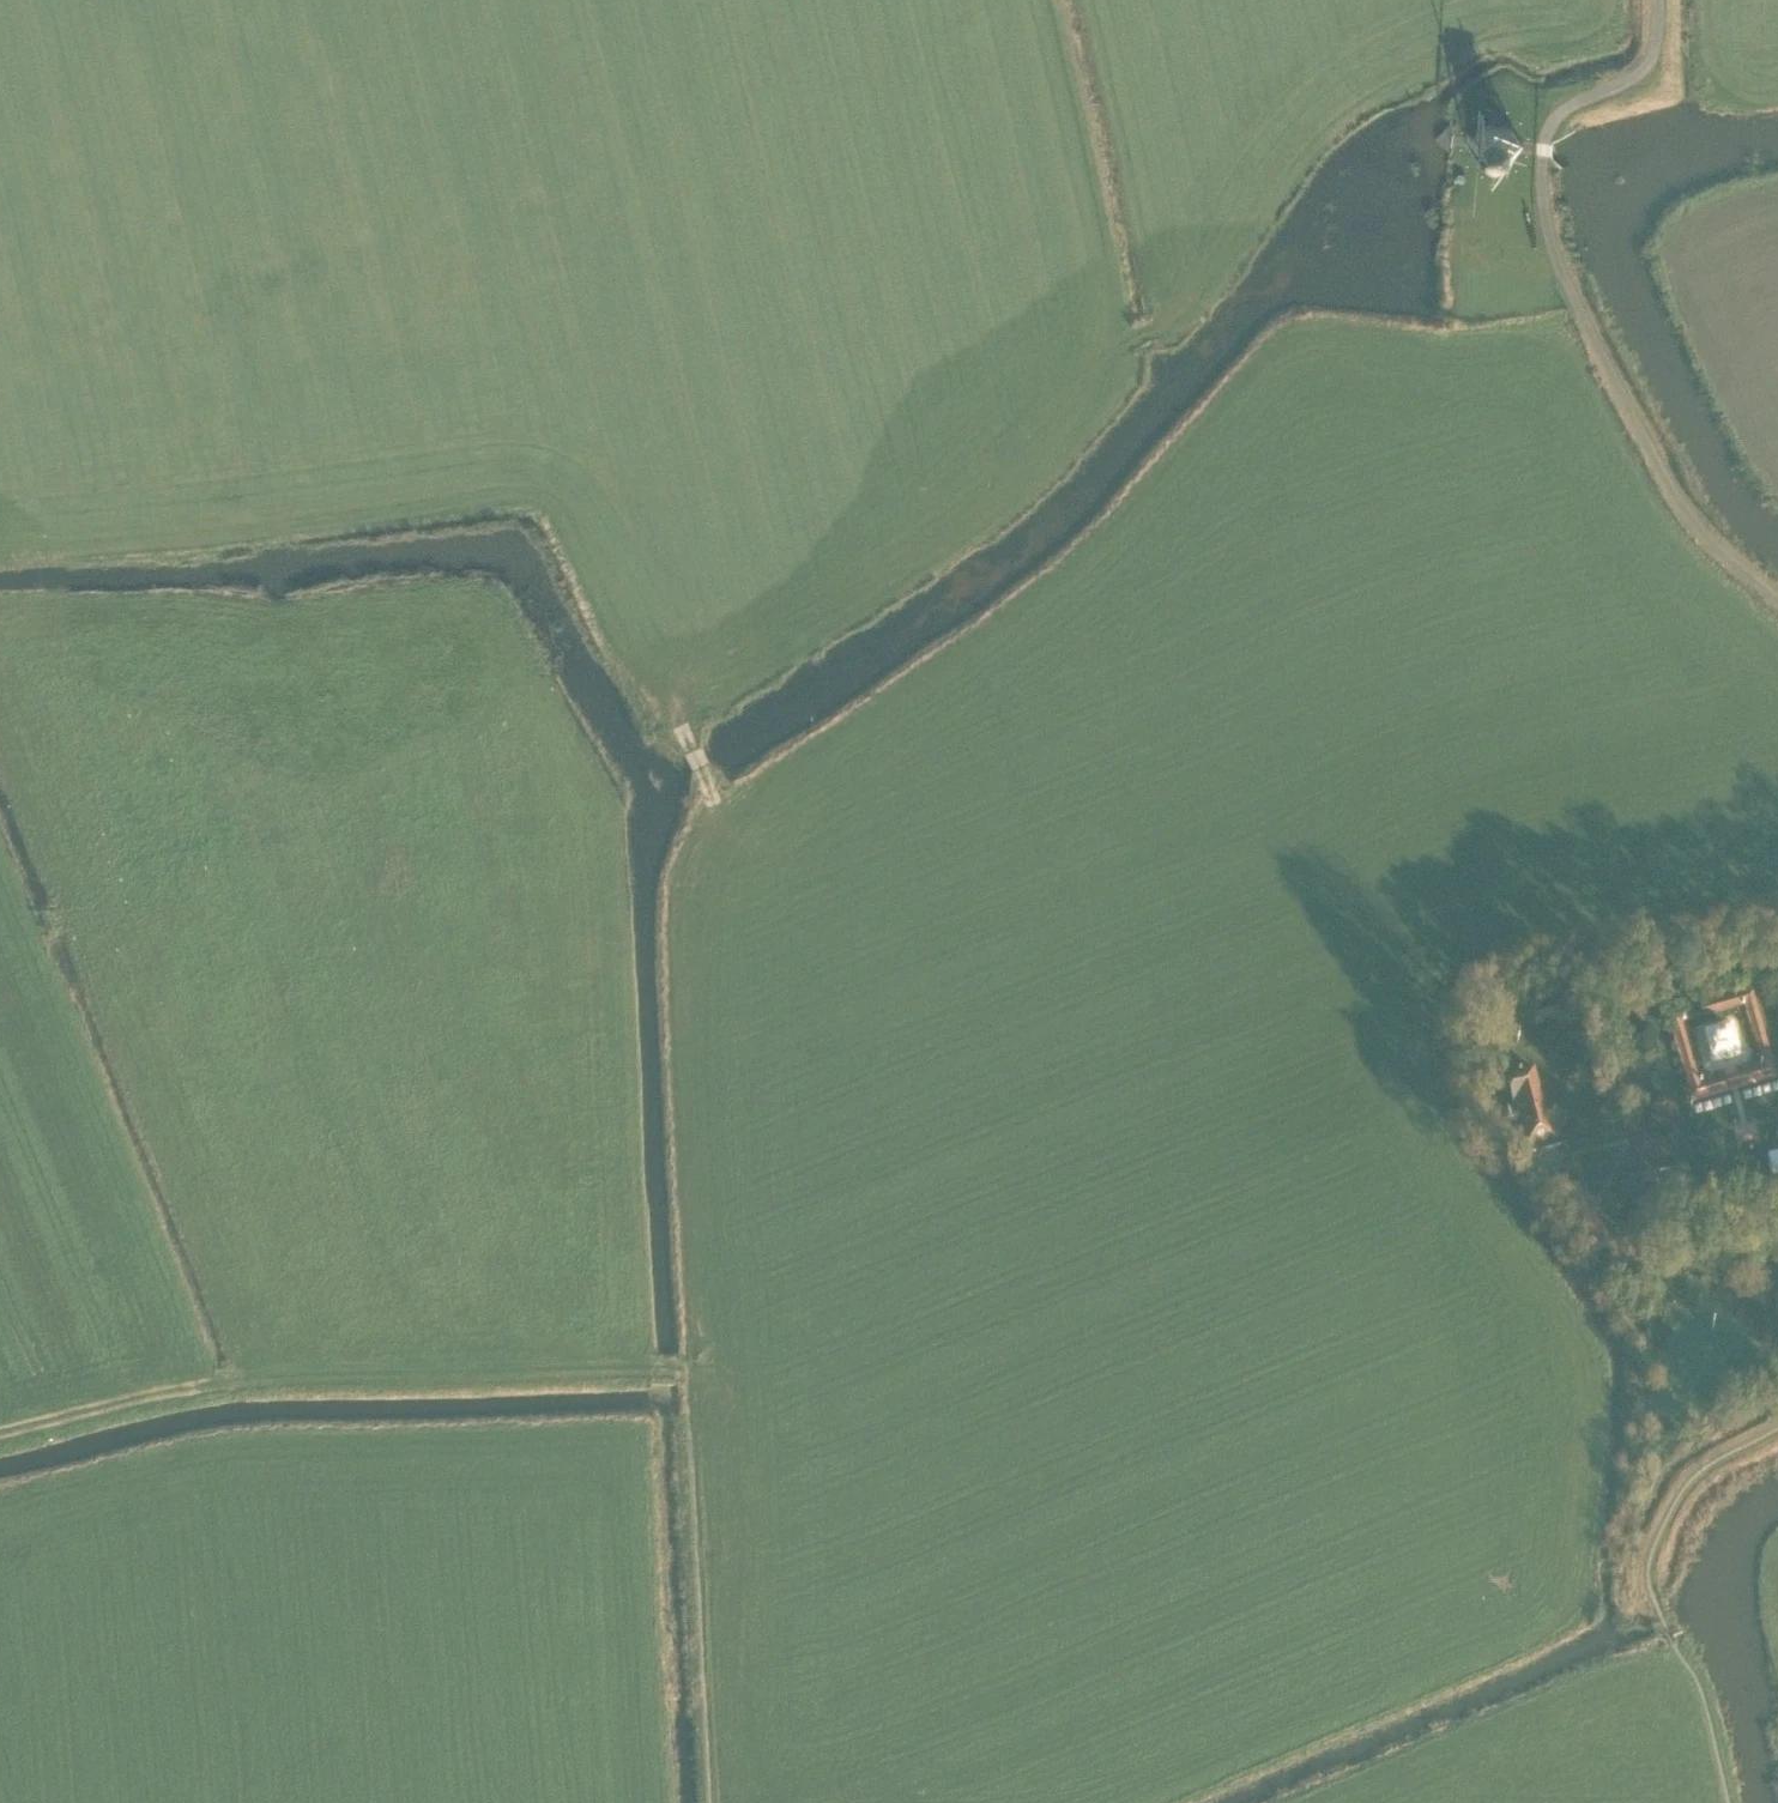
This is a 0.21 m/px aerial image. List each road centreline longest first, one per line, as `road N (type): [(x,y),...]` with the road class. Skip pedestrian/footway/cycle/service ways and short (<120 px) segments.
road 1 (unclassified): [(1777,599),(1713,545),(1669,485),(1589,332),(1550,231),(1542,164),(1557,115),(1649,59),(1659,0)]

